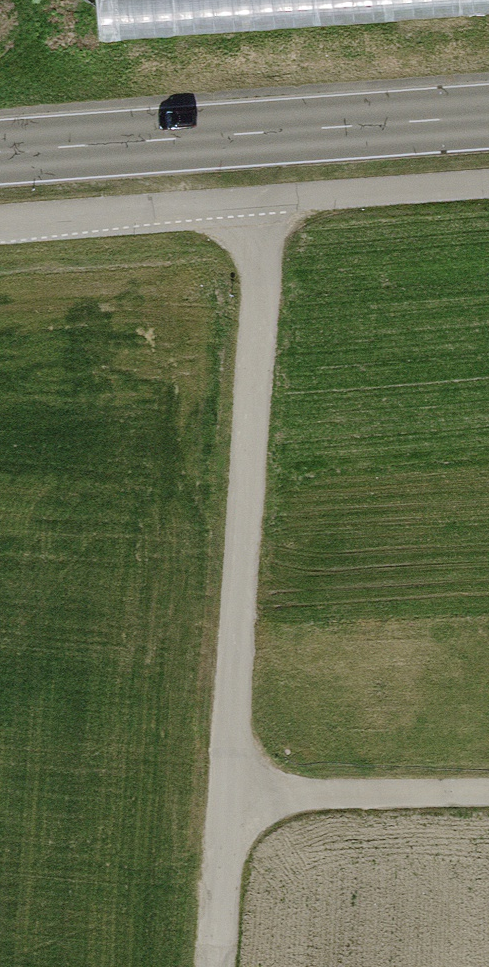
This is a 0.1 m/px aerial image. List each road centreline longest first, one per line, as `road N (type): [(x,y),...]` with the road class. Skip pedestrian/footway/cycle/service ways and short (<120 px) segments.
road 1 (track): [(263,200),(223,797)]
road 2 (secondary): [(488,116),(0,152)]
road 3 (track): [(223,797),(488,790)]
road 4 (track): [(223,797),(211,966)]

